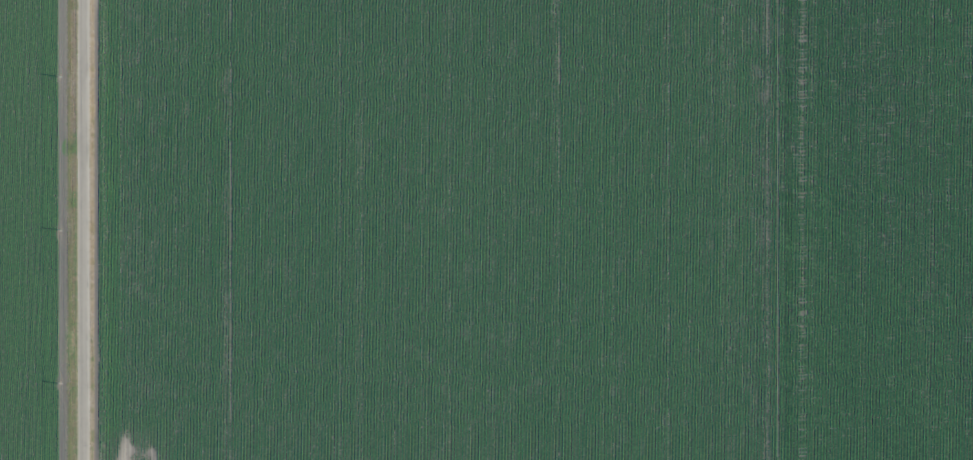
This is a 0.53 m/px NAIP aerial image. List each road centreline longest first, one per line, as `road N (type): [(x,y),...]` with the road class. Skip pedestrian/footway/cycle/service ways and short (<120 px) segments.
road 1 (residential): [(87,0),(80,459)]

